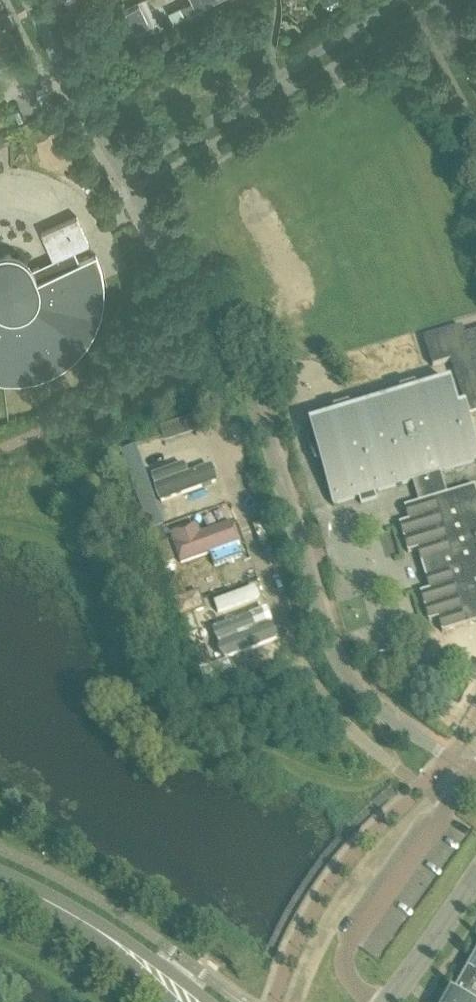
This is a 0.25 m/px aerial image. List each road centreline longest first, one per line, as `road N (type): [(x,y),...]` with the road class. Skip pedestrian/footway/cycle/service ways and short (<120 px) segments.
road 1 (tertiary): [(191,1001),(108,939),(0,879)]
road 2 (residential): [(475,877),(389,1001)]

